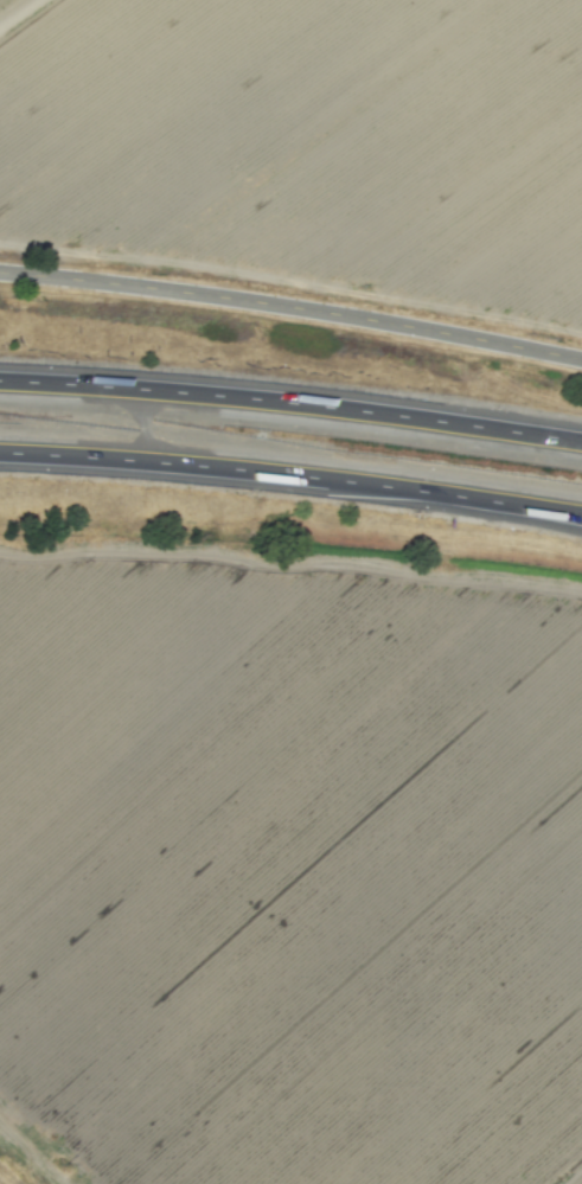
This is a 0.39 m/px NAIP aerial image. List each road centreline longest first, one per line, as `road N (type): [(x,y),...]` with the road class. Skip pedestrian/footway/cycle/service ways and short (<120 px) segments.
road 1 (residential): [(0,273),(251,301),(581,359)]
road 2 (motorway): [(581,442),(224,395),(0,380)]
road 3 (motorway): [(0,452),(256,469),(551,507)]

